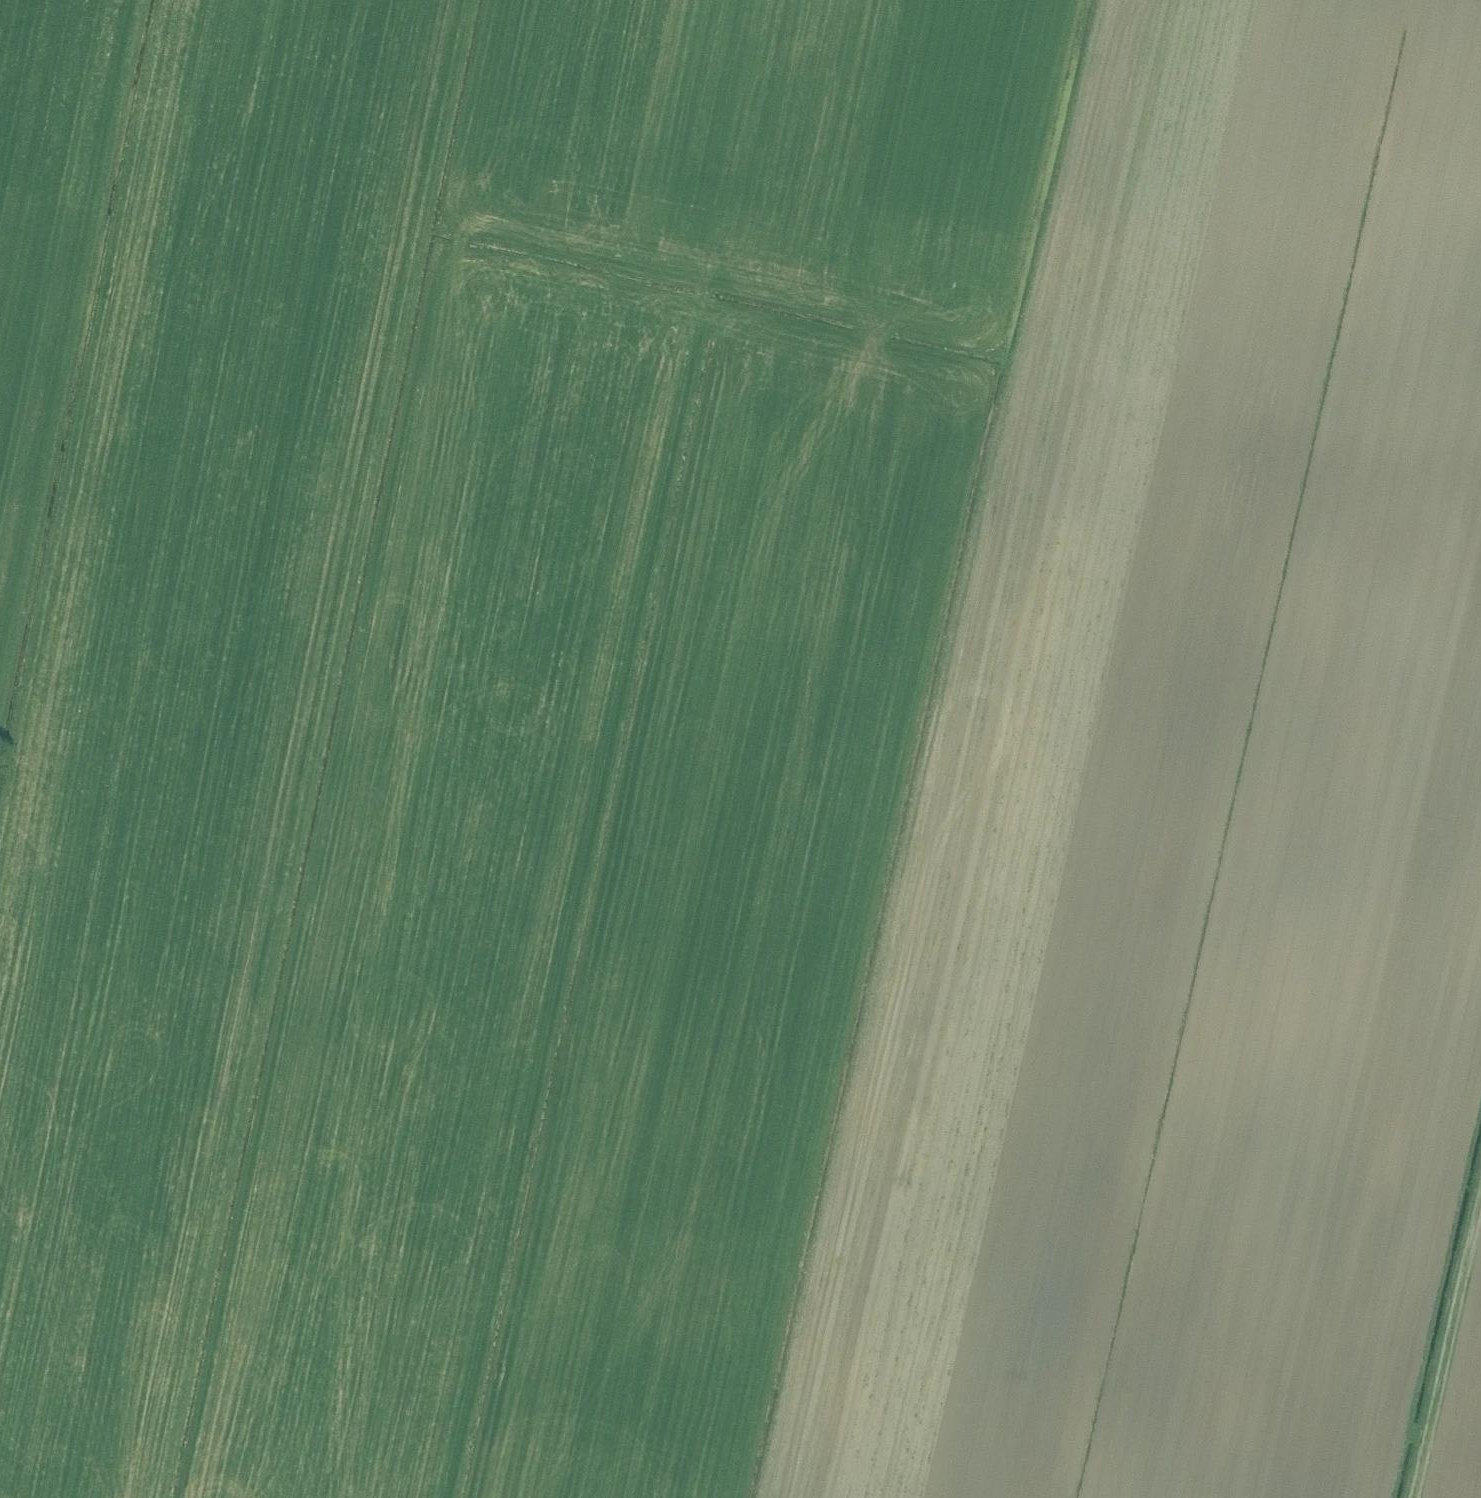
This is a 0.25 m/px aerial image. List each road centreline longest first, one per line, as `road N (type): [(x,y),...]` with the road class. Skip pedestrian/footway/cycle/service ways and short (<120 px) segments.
road 1 (track): [(1480,1181),(1415,1497)]

